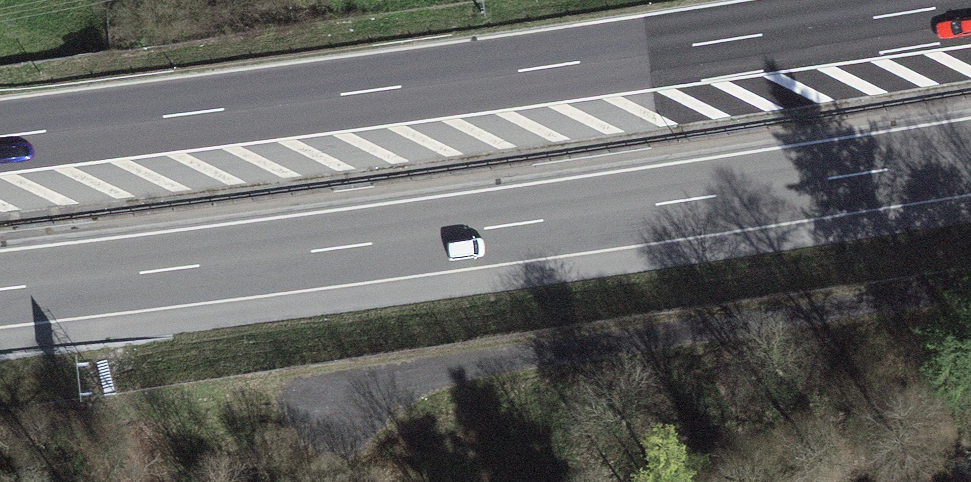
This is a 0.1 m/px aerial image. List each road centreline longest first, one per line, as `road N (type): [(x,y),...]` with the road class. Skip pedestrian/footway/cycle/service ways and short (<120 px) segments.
road 1 (motorway): [(0,290),(970,157)]
road 2 (motorway): [(970,5),(0,135)]
road 3 (track): [(288,393),(970,278)]

